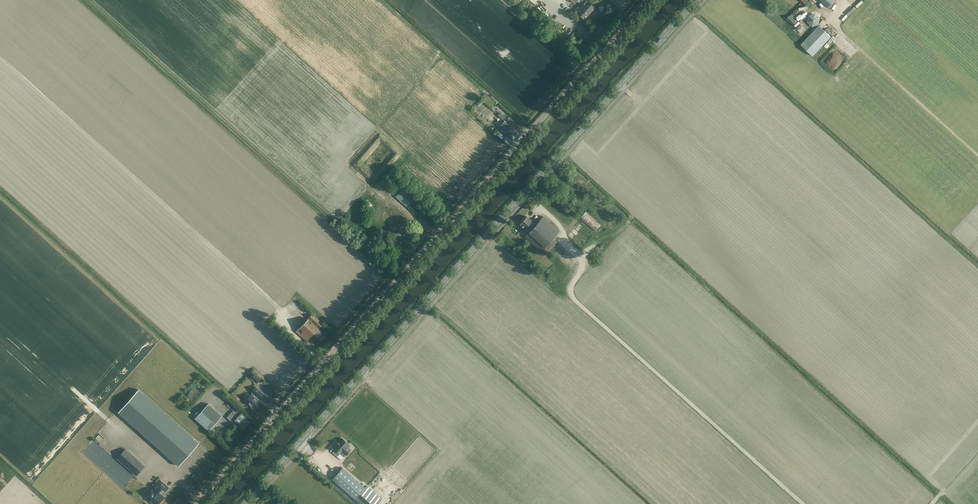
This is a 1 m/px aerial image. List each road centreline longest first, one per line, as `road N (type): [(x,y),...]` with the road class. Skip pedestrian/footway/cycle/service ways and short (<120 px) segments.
road 1 (tertiary): [(198,503),(650,0)]
road 2 (secondary): [(247,503),(698,0)]

